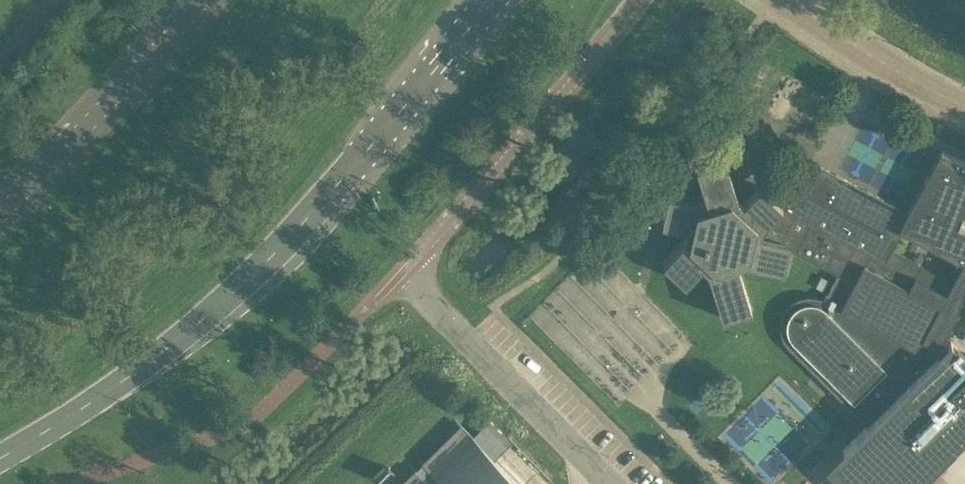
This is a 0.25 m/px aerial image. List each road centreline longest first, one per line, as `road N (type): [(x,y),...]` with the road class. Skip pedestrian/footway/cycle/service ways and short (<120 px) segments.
road 1 (primary): [(0,454),(200,322),(296,229),(493,0)]
road 2 (primary): [(205,0),(0,218)]
road 3 (residential): [(964,107),(804,5)]

